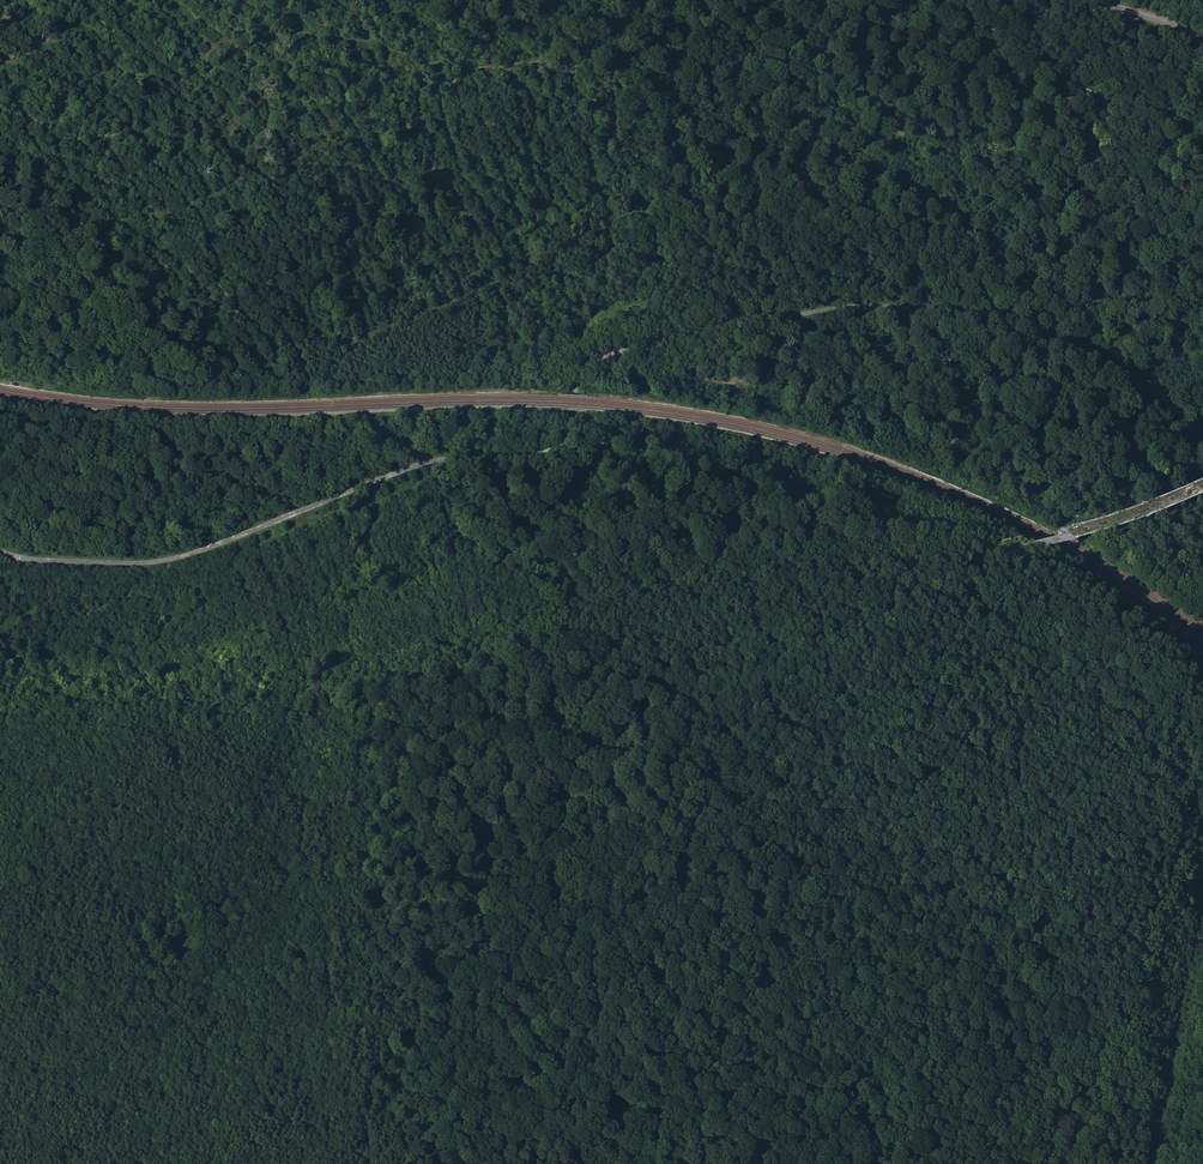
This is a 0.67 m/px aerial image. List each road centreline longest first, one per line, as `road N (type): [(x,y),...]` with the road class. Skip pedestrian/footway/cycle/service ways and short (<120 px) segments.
road 1 (track): [(0,687),(158,707),(289,703),(493,625),(617,592),(742,570),(931,559)]
road 2 (unclassified): [(574,393),(583,371),(601,357),(643,346),(846,306),(932,310),(1019,326),(1127,373),(1167,401),(1202,445)]
road 3 (unclassified): [(0,551),(112,564),(175,559),(407,469),(540,455),(569,432),(573,415)]
road 4 (track): [(771,765),(1153,1081)]
road 5 (track): [(1016,550),(1103,529),(1202,489)]

